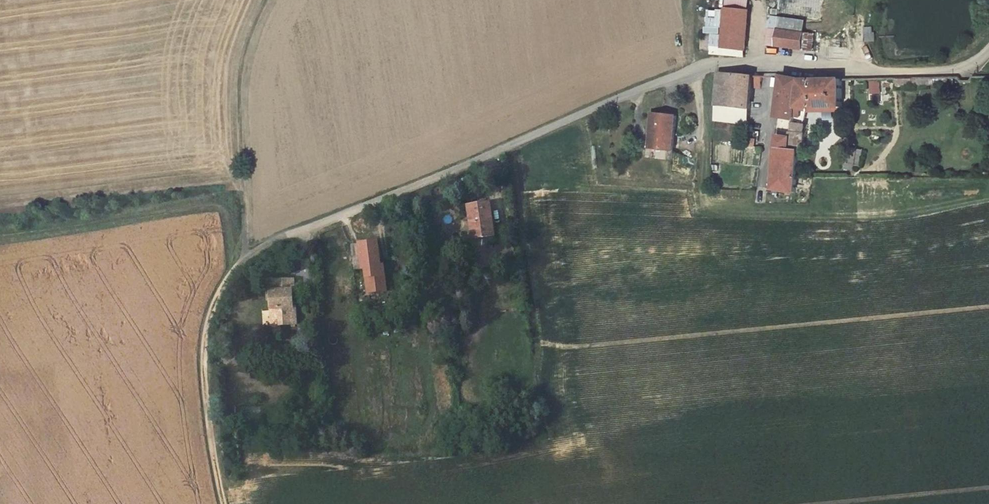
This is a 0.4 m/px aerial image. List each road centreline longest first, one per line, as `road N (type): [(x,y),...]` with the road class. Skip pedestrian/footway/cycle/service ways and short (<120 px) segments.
road 1 (unclassified): [(301,231),(687,71),(724,63),(954,70),(988,50)]
road 2 (track): [(301,231),(247,255),(223,278),(205,318),(206,404),(227,503)]
road 3 (track): [(247,255),(236,88),(261,0)]

